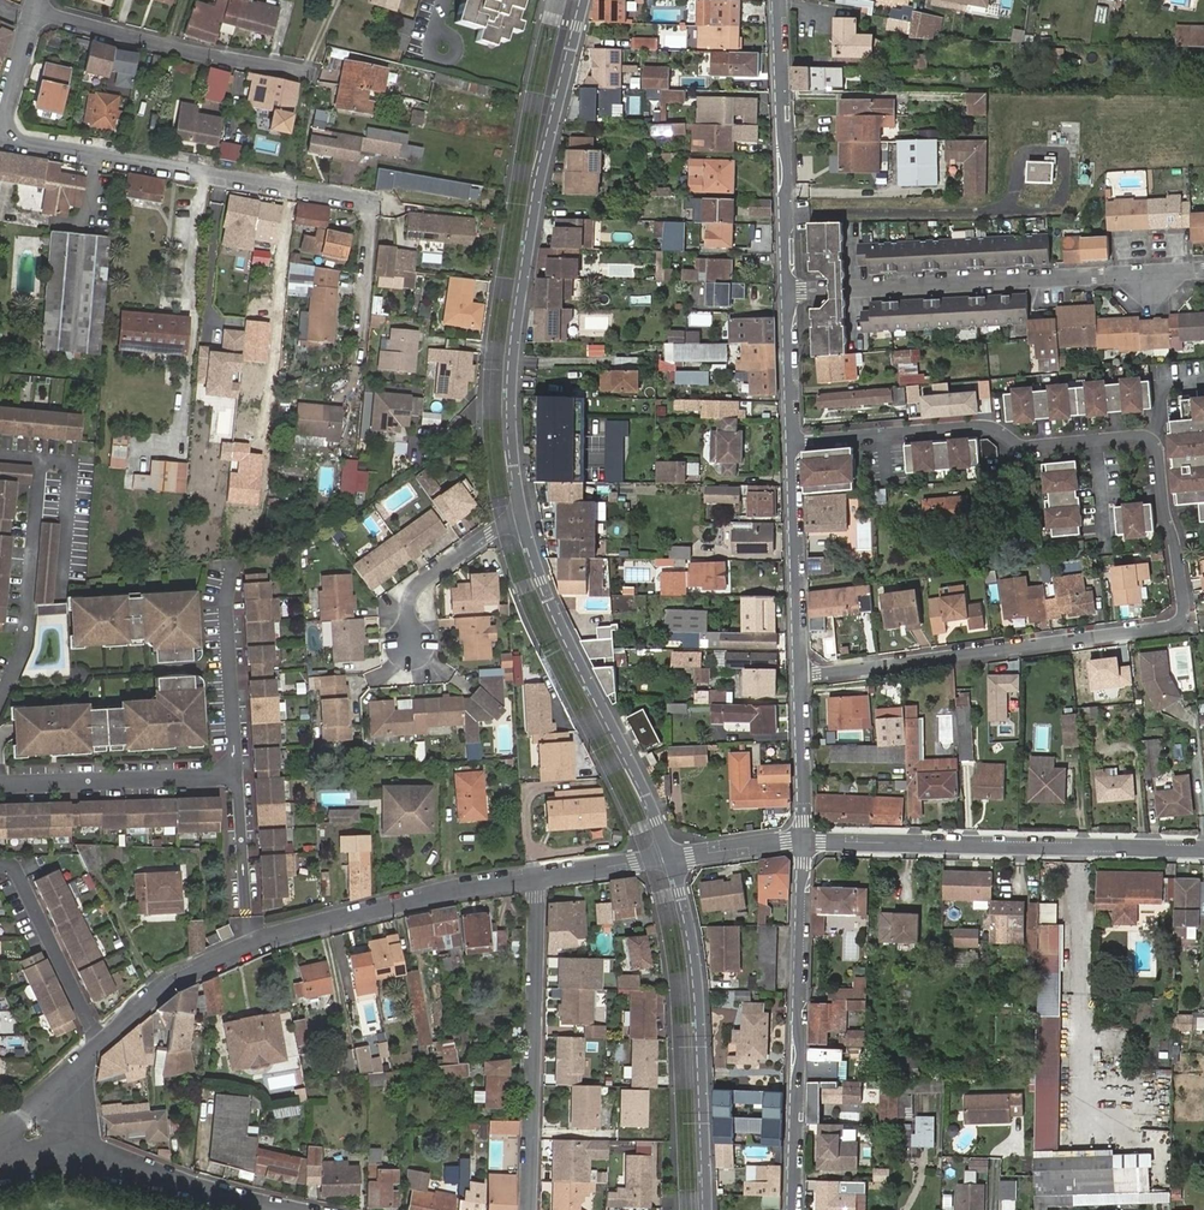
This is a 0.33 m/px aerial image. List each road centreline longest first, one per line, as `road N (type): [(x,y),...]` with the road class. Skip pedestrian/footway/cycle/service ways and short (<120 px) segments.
road 1 (residential): [(792,441),(982,427),(1025,447),(1151,440),(1184,606),(1168,627),(801,677)]
road 2 (residential): [(522,519),(512,466),(512,351),(539,178),(583,0)]
road 3 (residential): [(34,10),(3,109),(4,129),(20,143),(372,203)]
road 4 (residential): [(788,293),(1203,270)]
road 5 (residential): [(0,784),(237,777),(255,941)]
road 6 (residential): [(1203,847),(803,841)]
road 7 (residential): [(672,858),(542,585),(522,519)]
road 8 (residential): [(803,841),(792,1209)]
road 9 (residential): [(707,1209),(695,965),(672,858)]
road 10 (residential): [(529,1209),(534,876)]
road 11 (residential): [(778,0),(788,293)]
road 12 (residential): [(534,876),(455,888),(255,941)]
road 13 (residential): [(34,10),(180,49),(306,72)]
road 14 (residential): [(792,441),(801,677)]
road 15 (residential): [(294,1209),(75,1153)]
road 16 (residential): [(100,1044),(18,874),(0,865)]
road 17 (residential): [(255,941),(164,986),(100,1044)]
road 18 (residential): [(522,519),(419,582),(411,646)]
road 19 (residential): [(801,677),(803,841)]
road 20 (residential): [(788,293),(792,441)]
road 21 (residential): [(672,858),(534,876)]
road 22 (residential): [(803,841),(672,858)]

